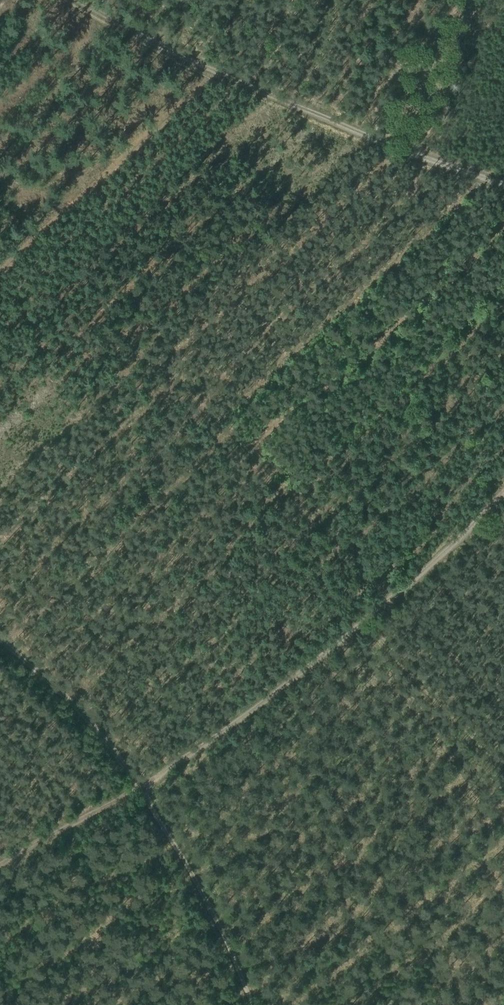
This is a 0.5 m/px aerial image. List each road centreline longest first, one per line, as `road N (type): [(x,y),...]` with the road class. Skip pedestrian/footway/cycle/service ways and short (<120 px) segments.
road 1 (track): [(503,489),(376,609),(146,787)]
road 2 (track): [(260,1004),(186,841),(146,787)]
road 3 (track): [(0,637),(62,691),(146,787)]
road 4 (track): [(146,787),(0,867)]

